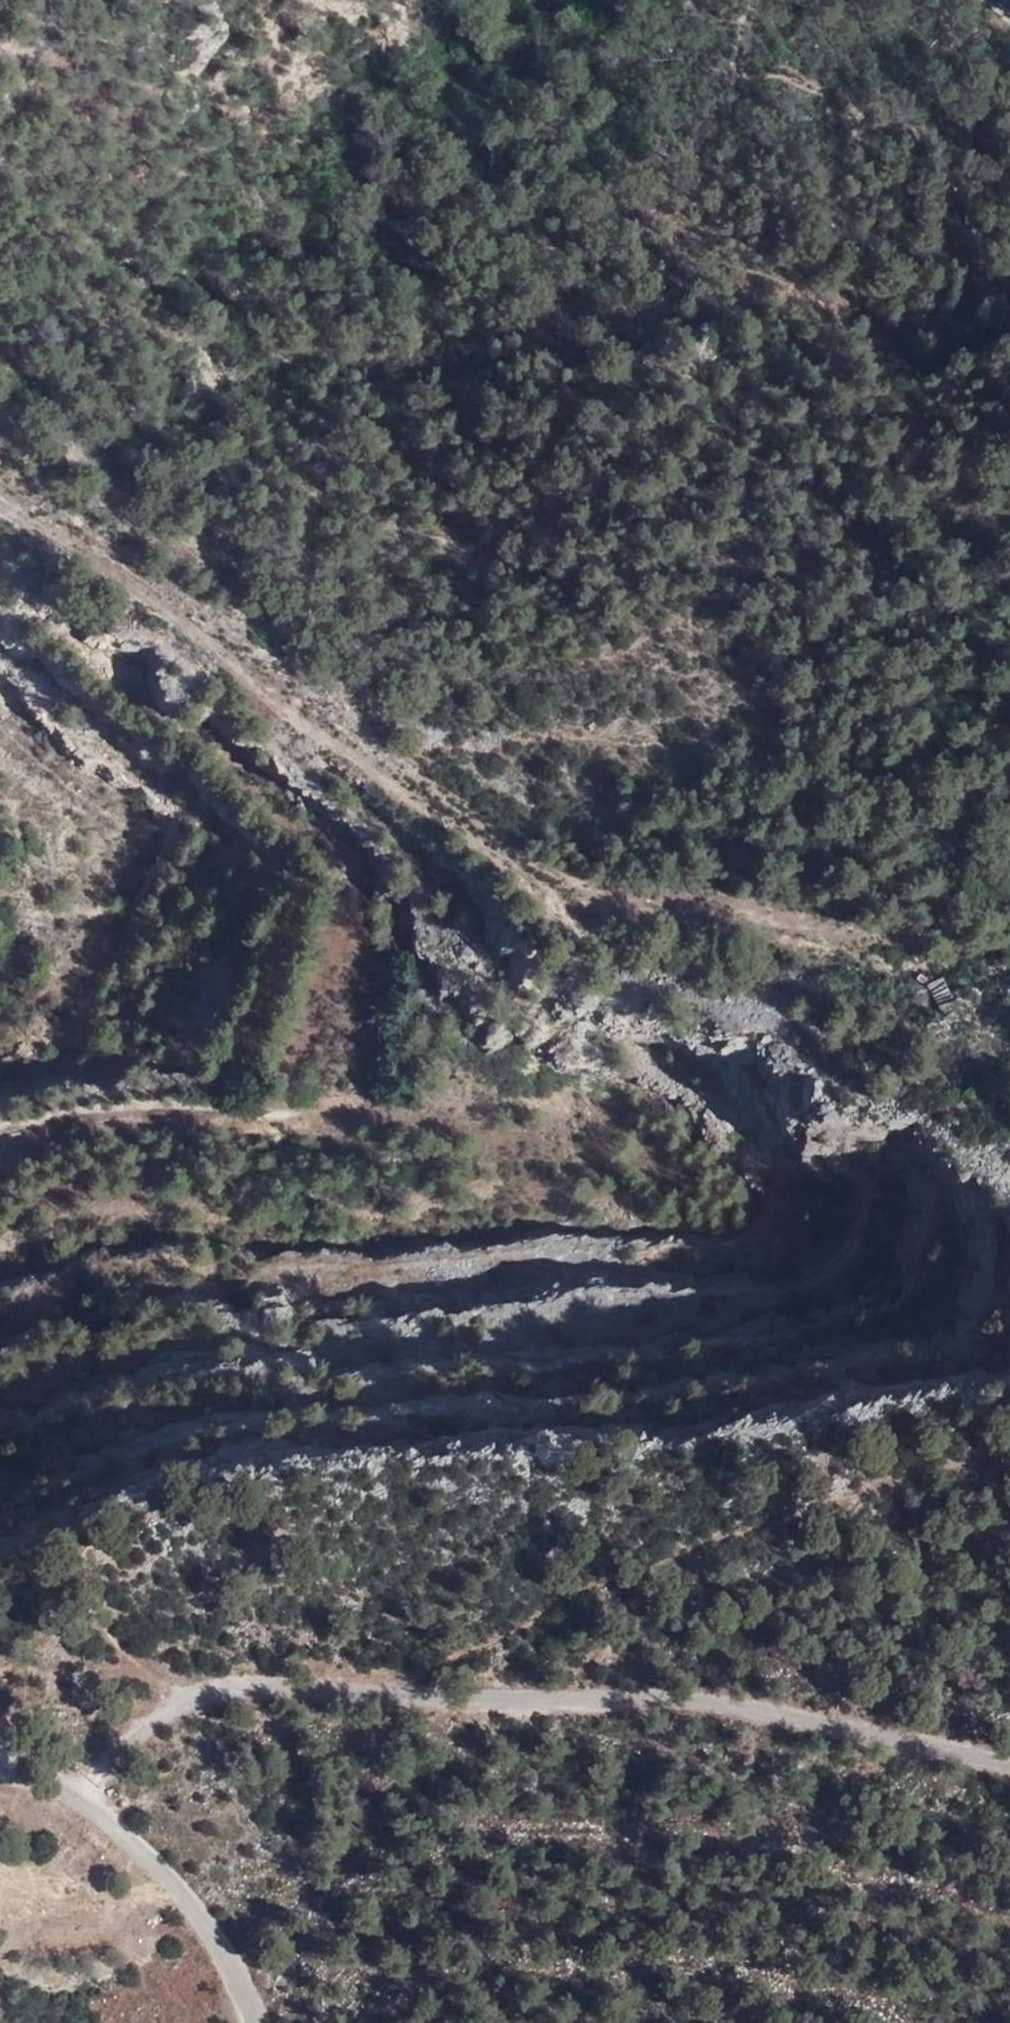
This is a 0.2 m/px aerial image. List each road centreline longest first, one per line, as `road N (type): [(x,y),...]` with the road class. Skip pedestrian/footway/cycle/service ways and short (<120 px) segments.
road 1 (unclassified): [(256,2022),(204,1920),(150,1857),(81,1792),(0,1770)]

